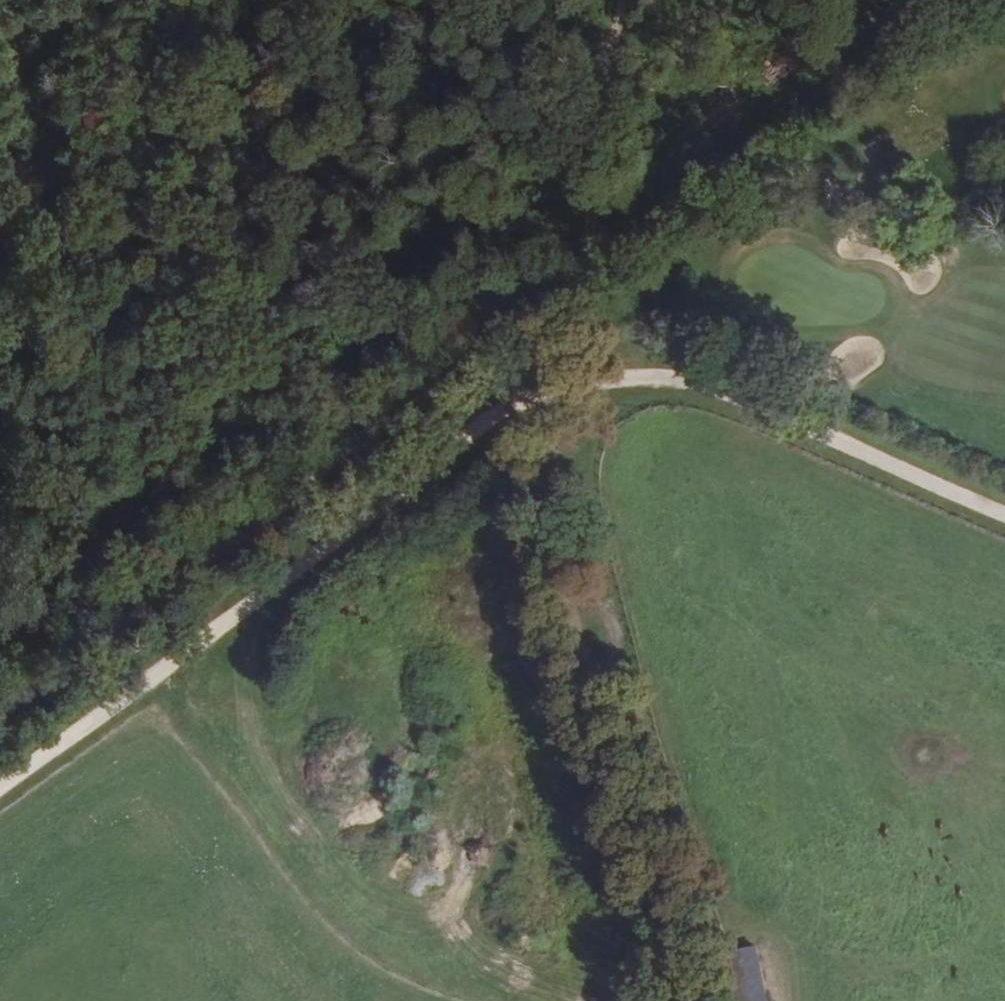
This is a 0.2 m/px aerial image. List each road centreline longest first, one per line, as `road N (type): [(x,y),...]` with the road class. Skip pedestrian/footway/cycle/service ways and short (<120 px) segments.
road 1 (track): [(0,797),(453,460),(526,395),(669,377),(1004,522)]
road 2 (track): [(700,1000),(696,957),(596,711),(561,520),(569,389)]

